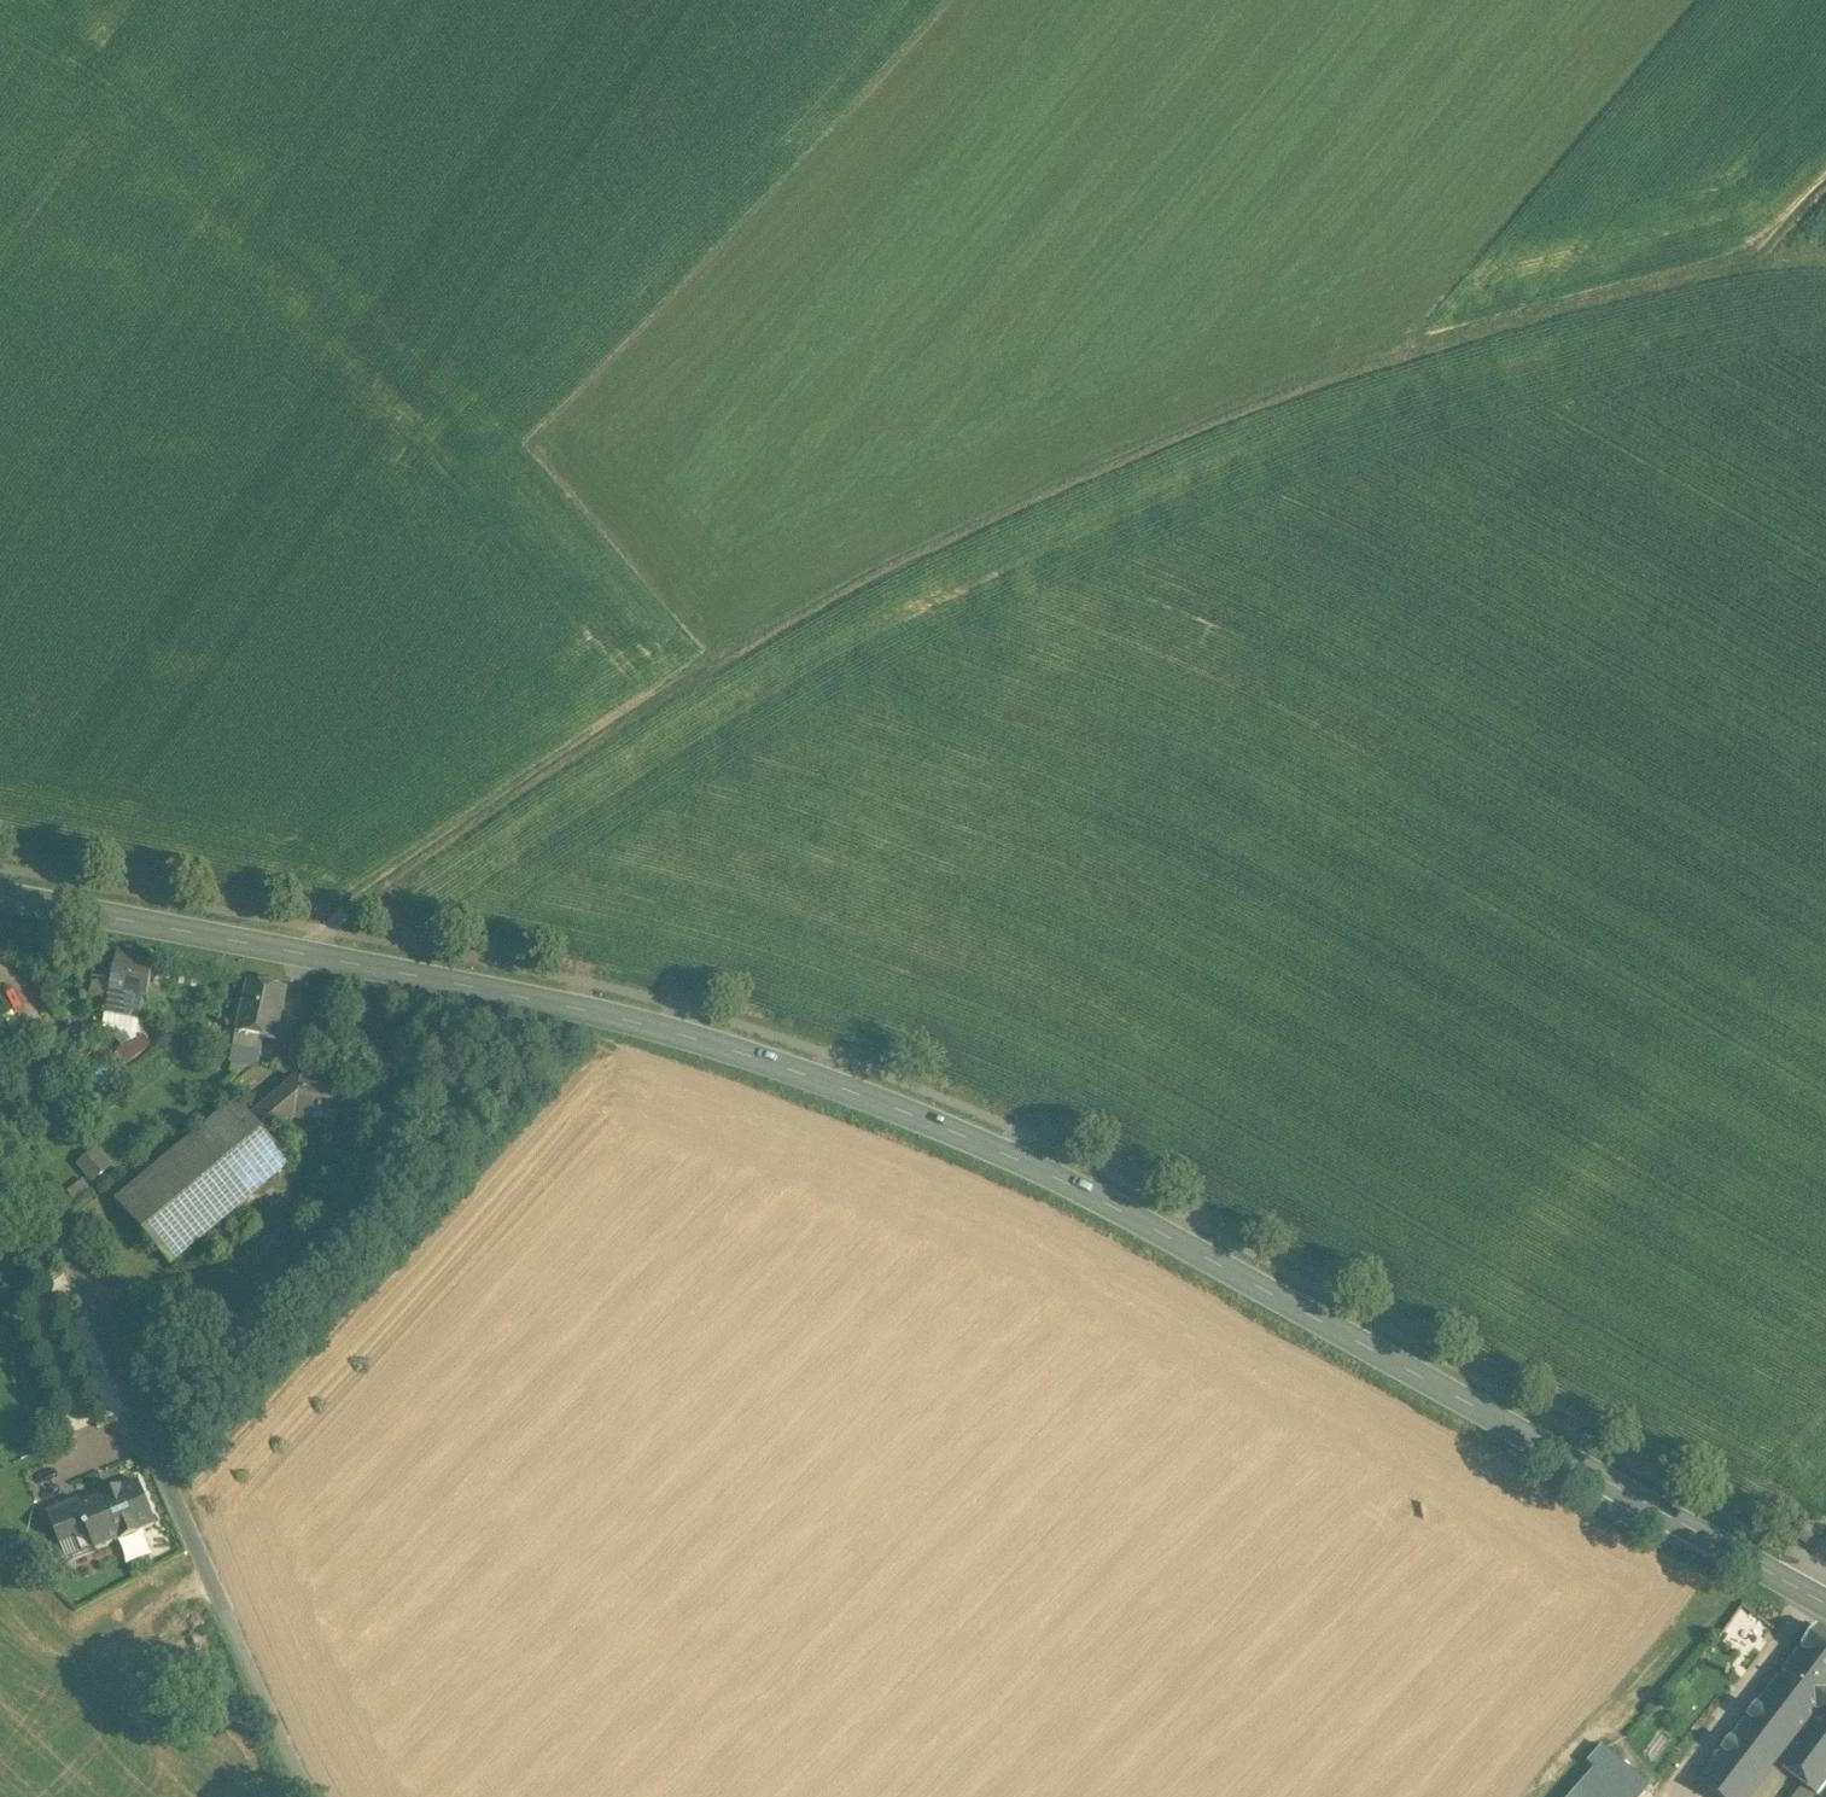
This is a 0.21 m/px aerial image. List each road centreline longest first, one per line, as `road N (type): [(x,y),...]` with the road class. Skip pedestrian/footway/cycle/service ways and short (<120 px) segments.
road 1 (secondary): [(1825,1603),(1045,1172),(903,1112),(712,1046),(540,1000),(0,897)]
road 2 (track): [(318,957),(344,913),(712,663),(1004,506),(1259,399),(1411,348),(1772,252),(1825,197)]
road 3 (unclassified): [(0,1094),(180,1511),(316,1796)]

